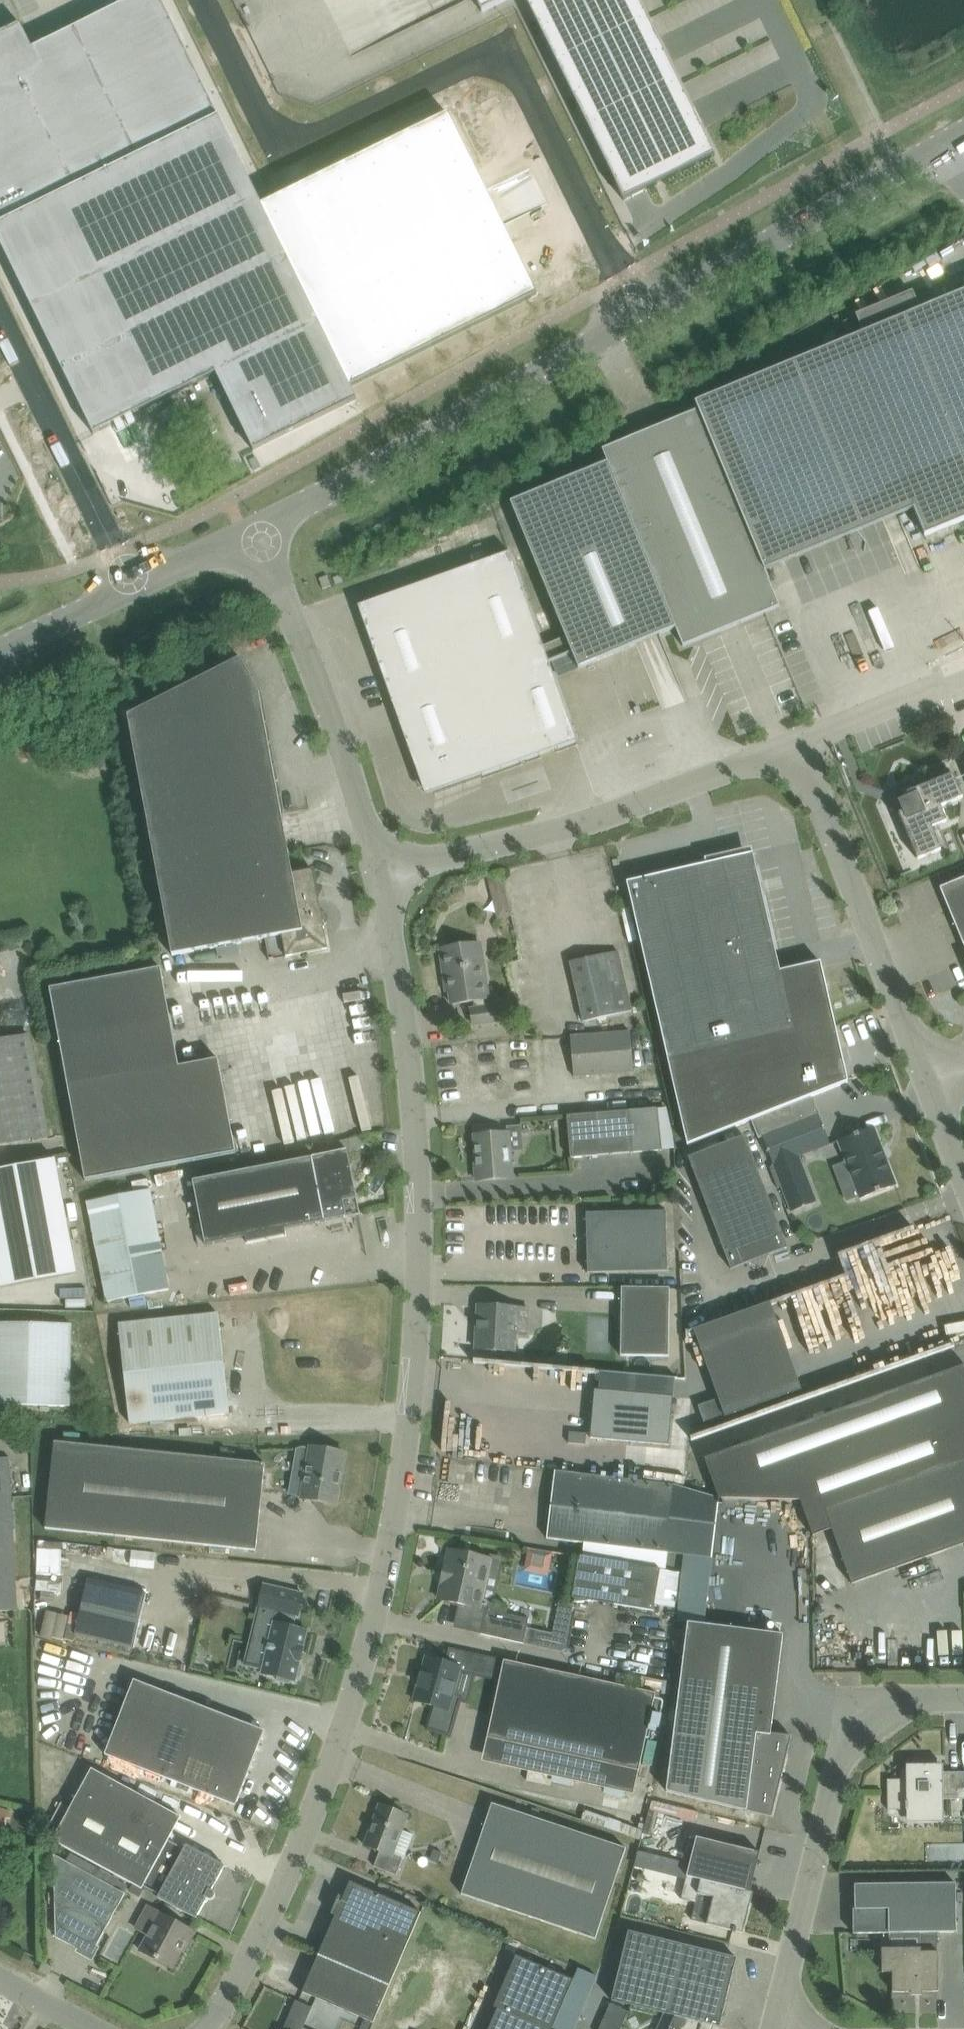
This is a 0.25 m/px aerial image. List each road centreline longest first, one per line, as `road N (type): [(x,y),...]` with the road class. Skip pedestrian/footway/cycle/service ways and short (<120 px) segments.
road 1 (unclassified): [(216,2028),(323,1789),(372,1633),(411,1415),(418,1171),(384,881)]
road 2 (unclassified): [(639,316),(501,45),(285,153),(207,0)]
road 3 (unclassified): [(255,527),(639,316)]
road 4 (unclassified): [(384,881),(797,751)]
road 5 (unclassified): [(775,2028),(848,1752),(872,1722),(903,1705),(963,1703)]
road 6 (unclassified): [(384,881),(255,527)]
road 7 (unclassified): [(639,316),(963,136)]
road 8 (unclassified): [(797,751),(928,1080)]
road 9 (unclassified): [(136,584),(0,306)]
road 10 (unclassified): [(797,751),(963,677)]
road 11 (unclassified): [(0,648),(136,584)]
road 12 (unclassified): [(136,584),(255,527)]

